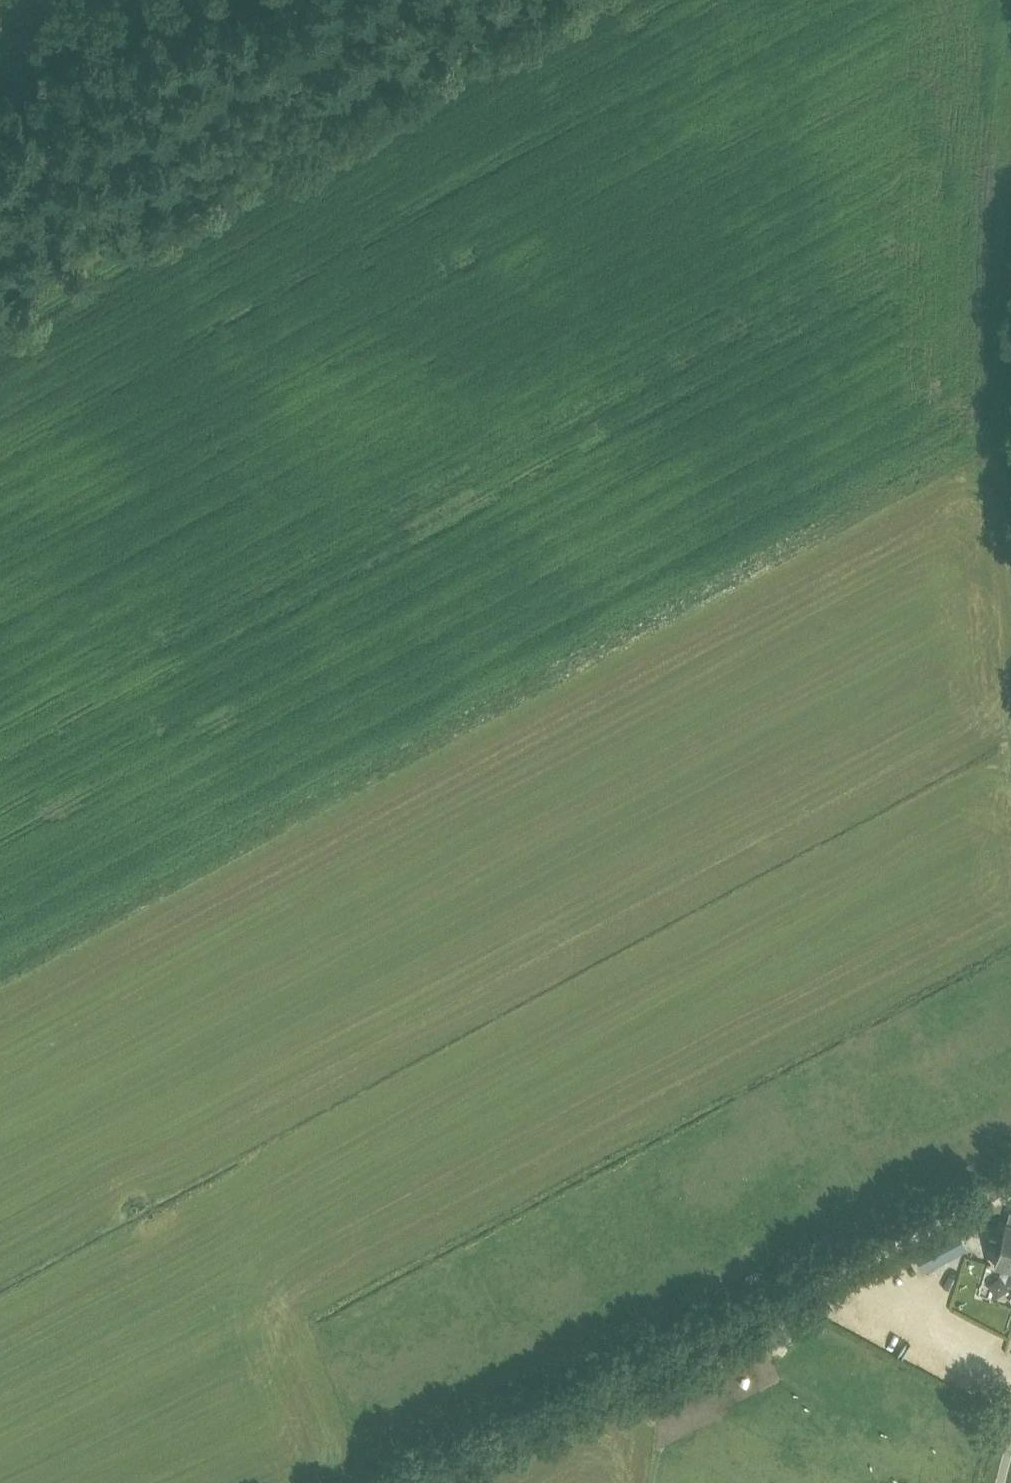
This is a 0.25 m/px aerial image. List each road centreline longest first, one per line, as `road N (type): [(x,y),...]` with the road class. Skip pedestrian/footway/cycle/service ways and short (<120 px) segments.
road 1 (track): [(1010,1191),(406,1482)]
road 2 (track): [(125,0),(0,65)]

